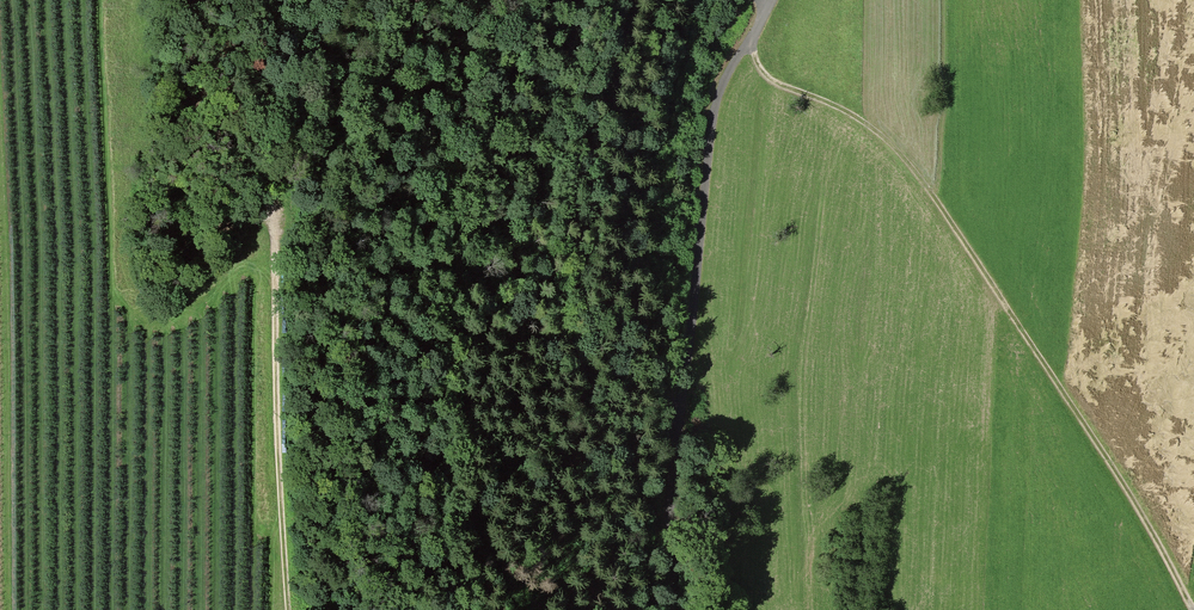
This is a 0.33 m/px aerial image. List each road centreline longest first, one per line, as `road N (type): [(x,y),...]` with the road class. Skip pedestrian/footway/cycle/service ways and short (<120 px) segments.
road 1 (track): [(750,40),(766,74),(862,120),(925,183),(1101,448),(1193,609)]
road 2 (track): [(774,0),(724,85),(709,149),(668,529),(676,609)]
road 3 (track): [(272,104),(289,609)]
road 4 (track): [(281,258),(246,265),(175,315),(142,314),(122,287),(115,0)]

